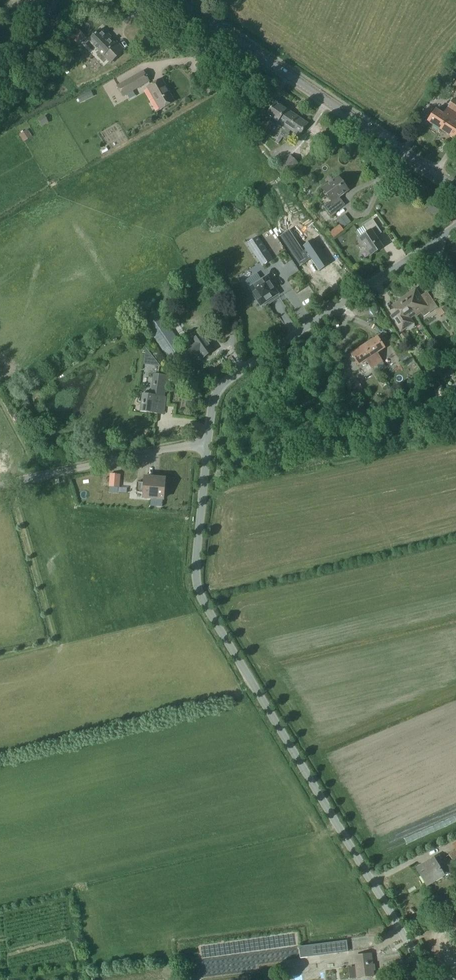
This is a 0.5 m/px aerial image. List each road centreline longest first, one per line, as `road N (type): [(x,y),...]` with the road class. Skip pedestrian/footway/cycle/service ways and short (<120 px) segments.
road 1 (unclassified): [(422,979),(409,943),(200,598),(195,572),(219,388),(455,228)]
road 2 (tertiary): [(455,187),(172,0)]

